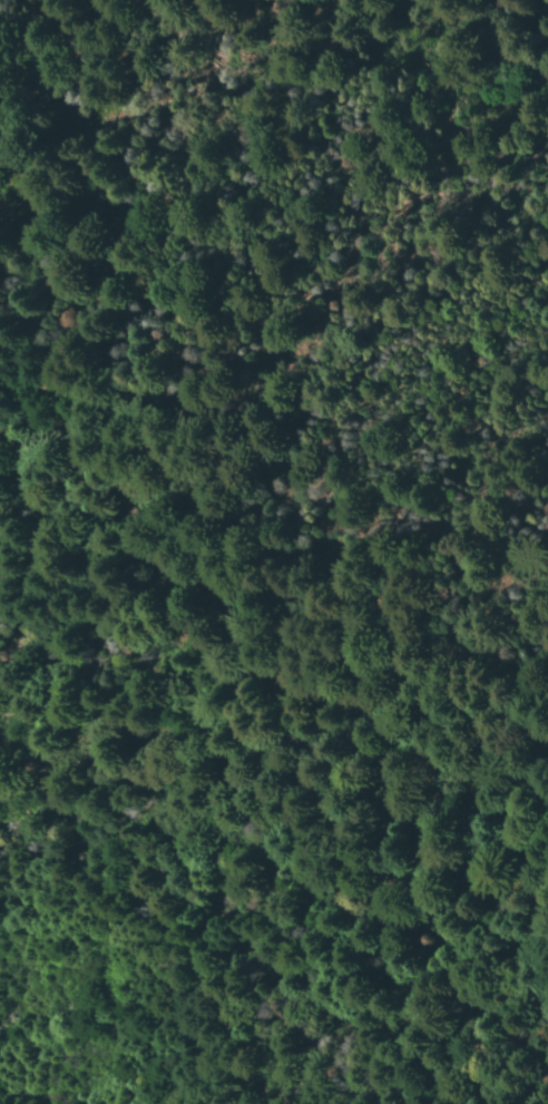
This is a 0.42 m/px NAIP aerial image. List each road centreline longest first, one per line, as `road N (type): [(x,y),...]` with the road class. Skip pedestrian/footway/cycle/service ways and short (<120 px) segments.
road 1 (track): [(0,384),(100,482),(205,644),(355,714),(461,783),(547,925)]

